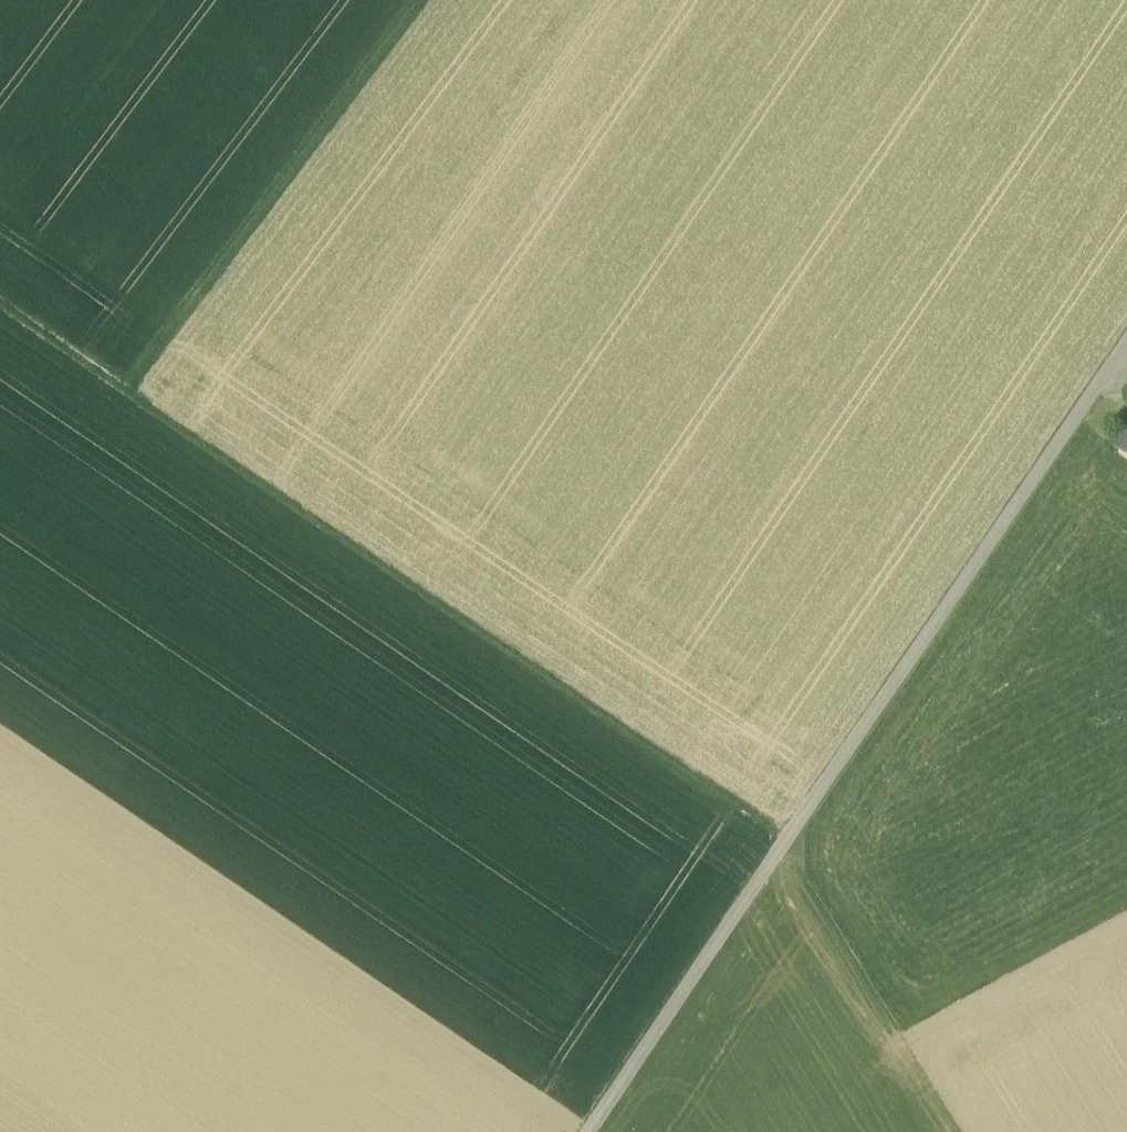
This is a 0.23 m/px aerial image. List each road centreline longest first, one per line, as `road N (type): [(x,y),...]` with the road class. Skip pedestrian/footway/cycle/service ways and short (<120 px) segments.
road 1 (track): [(1126,343),(587,1131)]
road 2 (track): [(786,837),(0,296)]
road 3 (track): [(428,0),(138,384)]

